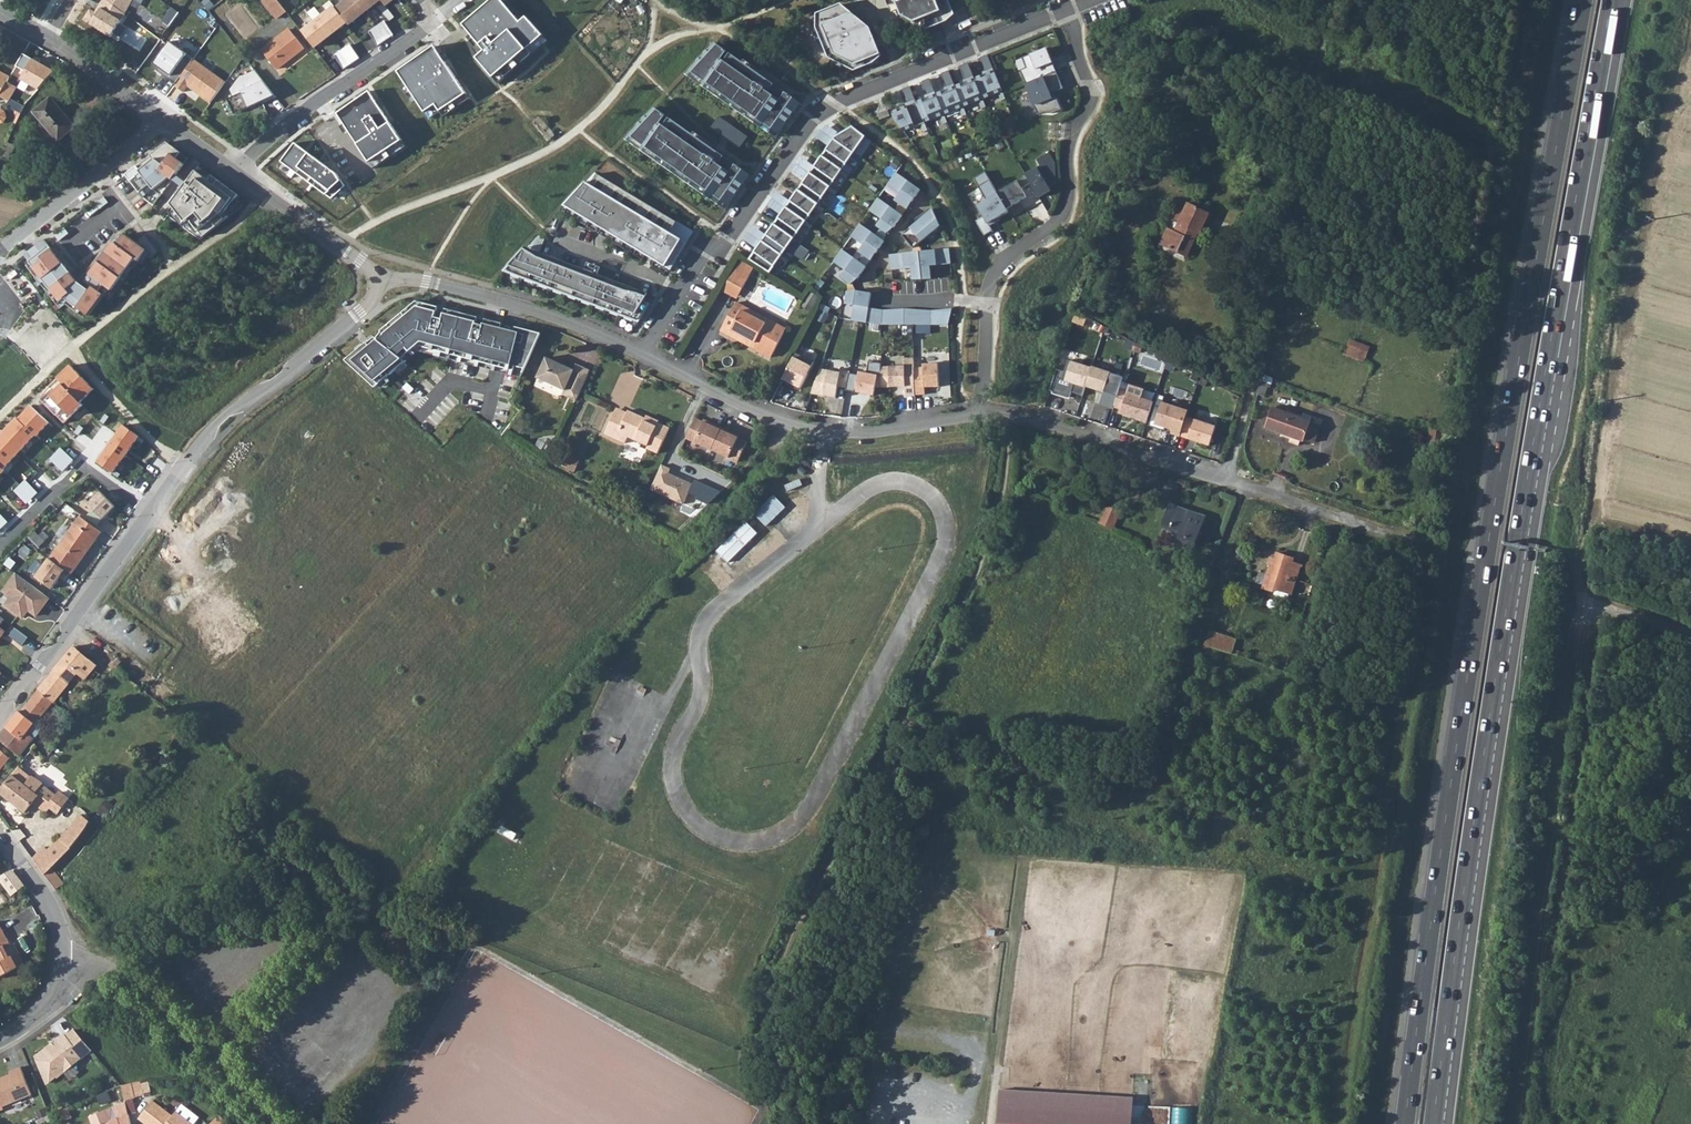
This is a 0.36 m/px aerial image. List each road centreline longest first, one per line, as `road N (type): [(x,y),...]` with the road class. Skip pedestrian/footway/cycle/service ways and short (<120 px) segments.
road 1 (trunk): [(1584,0),(1457,739),(1405,1123)]
road 2 (trunk): [(1434,1123),(1505,624),(1608,27)]
road 3 (trunk): [(1449,1123),(1499,747),(1608,101),(1608,27)]
road 4 (track): [(1012,417),(991,535),(936,659),(780,960),(765,1015)]
road 5 (track): [(1690,633),(1599,608),(1582,611),(1514,1123)]
road 6 (residential): [(0,718),(204,441),(367,302),(385,273)]
road 7 (residential): [(677,297),(812,118),(1067,8)]
road 8 (residential): [(1067,8),(1089,103),(1069,148),(1064,213),(1007,258),(989,288),(982,417)]
road 9 (residential): [(982,417),(1056,425),(1374,528)]
road 10 (residential): [(641,353),(783,422),(824,431),(982,417)]
road 11 (residential): [(421,0),(436,18),(304,111),(237,174)]
road 12 (residential): [(385,273),(564,317),(641,353)]
road 13 (track): [(988,1123),(1023,865)]
road 14 (residential): [(0,1044),(45,1003),(60,961),(54,914),(0,836)]
road 15 (track): [(1225,477),(1283,258)]
road 16 (residential): [(0,248),(162,119)]
road 17 (residential): [(0,9),(162,119)]
road 18 (residential): [(237,174),(385,273)]
road 19 (residential): [(552,235),(655,278),(677,297)]

